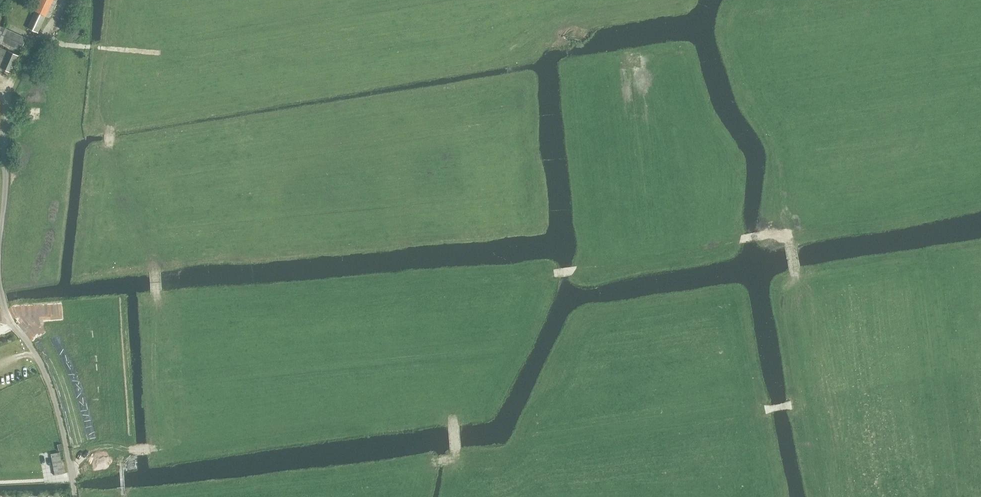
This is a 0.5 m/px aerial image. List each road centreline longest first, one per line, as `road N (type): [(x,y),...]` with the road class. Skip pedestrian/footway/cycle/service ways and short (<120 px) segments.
road 1 (unclassified): [(75,496),(52,390),(7,319)]
road 2 (unclassified): [(0,240),(8,100),(0,94)]

